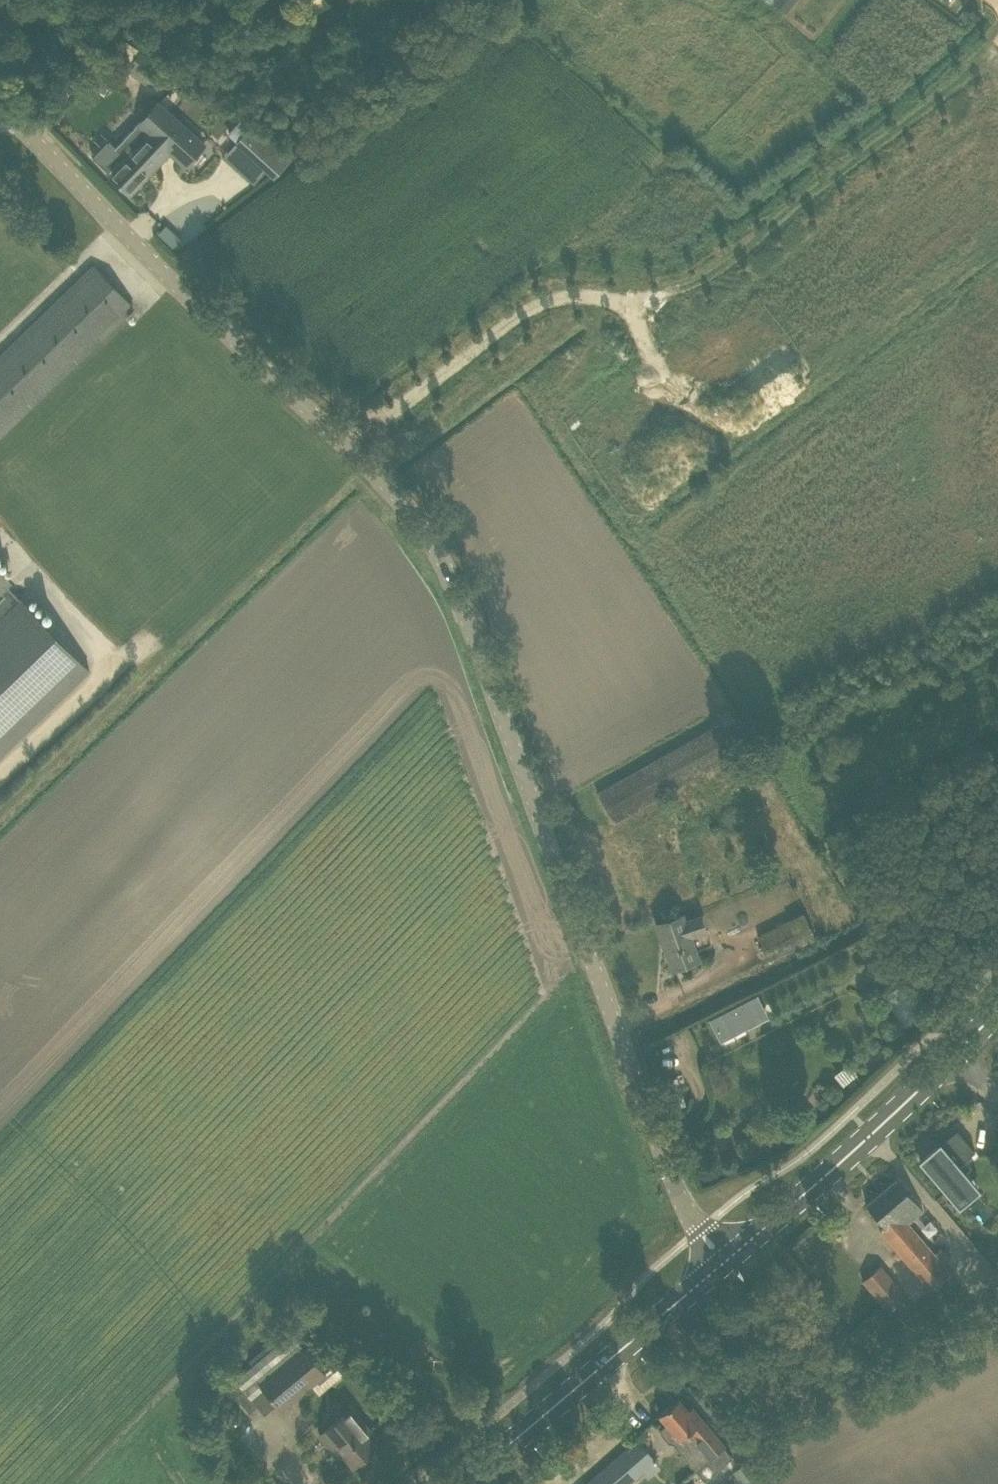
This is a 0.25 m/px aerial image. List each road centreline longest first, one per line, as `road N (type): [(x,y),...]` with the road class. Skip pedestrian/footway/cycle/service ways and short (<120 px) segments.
road 1 (tertiary): [(730,1257),(683,1200),(464,604),(405,501),(3,111)]
road 2 (secondary): [(467,1483),(730,1257)]
road 3 (secondary): [(730,1257),(951,1056)]
road 4 (residential): [(997,45),(875,145)]

